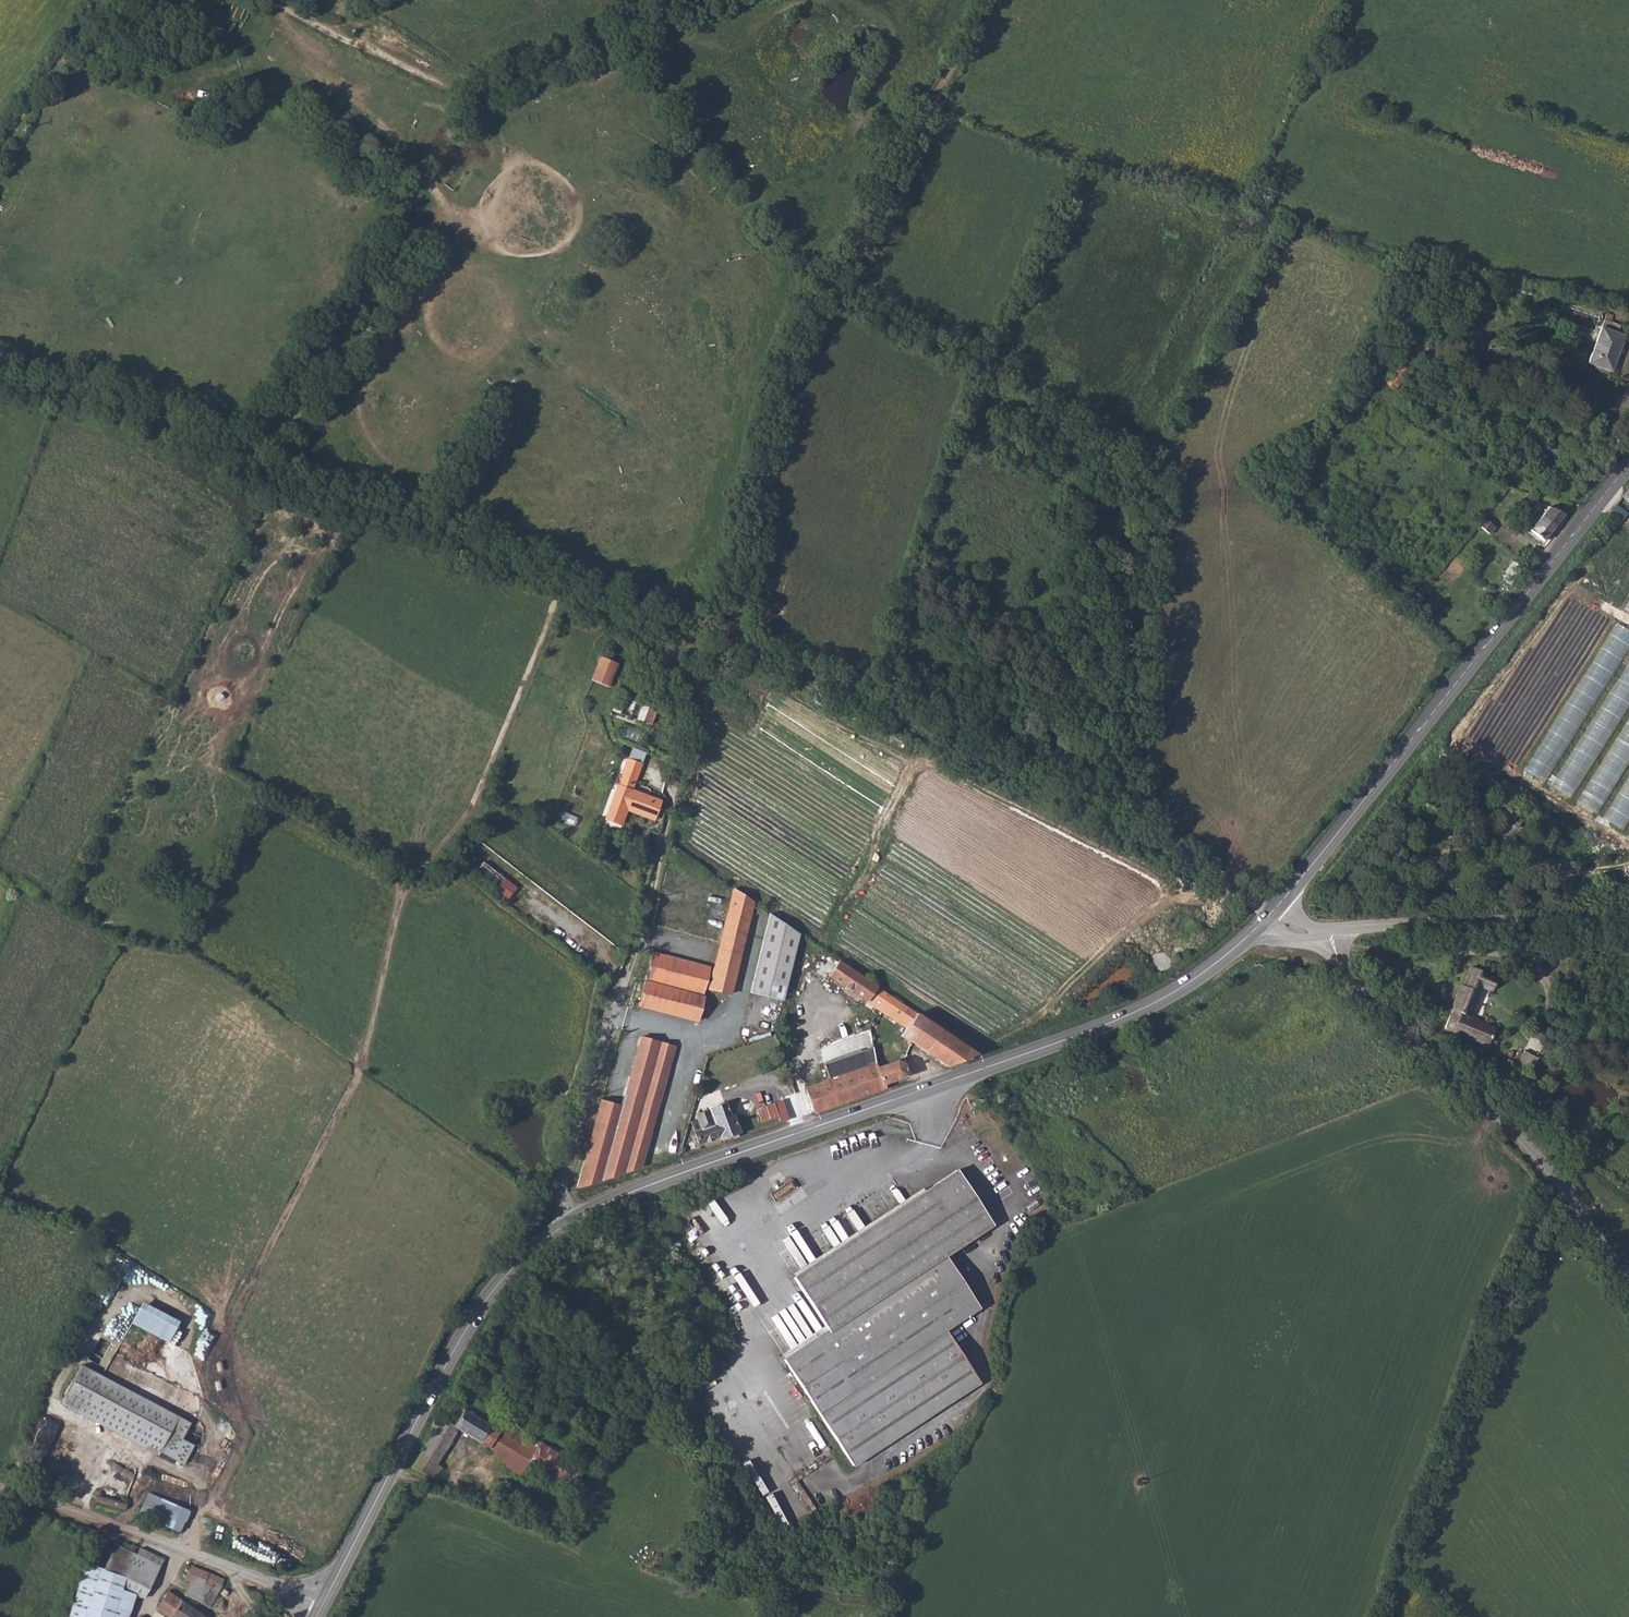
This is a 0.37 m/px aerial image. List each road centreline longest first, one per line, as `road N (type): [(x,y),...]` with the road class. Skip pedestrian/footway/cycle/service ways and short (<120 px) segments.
road 1 (track): [(560,586),(475,805),(413,881),(358,1097),(232,1333),(226,1377),(246,1437),(211,1498),(194,1507),(144,1489),(122,1527)]
road 2 (tertiary): [(1271,913),(1230,952),(1139,1009),(595,1204),(543,1235)]
road 3 (track): [(0,380),(115,401),(203,436),(376,518),(578,593),(667,653),(730,640)]
road 4 (track): [(730,640),(783,376),(994,0)]
road 5 (unclassified): [(667,653),(663,671),(683,717),(667,841),(630,991),(543,1235)]
road 6 (tertiary): [(1628,466),(1271,913)]
road 7 (track): [(1554,1179),(1415,1518),(1383,1616)]
road 8 (track): [(704,0),(463,98),(279,0)]
road 9 (unclassified): [(1334,929),(1343,965),(1357,982),(1501,1118),(1628,1274)]
road 10 (tertiary): [(543,1235),(477,1313),(441,1372),(323,1604)]
road 11 (unclassified): [(0,1486),(323,1604)]
road 12 (tertiary): [(1628,915),(1334,929)]
road 13 (track): [(449,837),(605,950),(630,991)]
road 14 (track): [(1385,398),(1495,478),(1584,523)]
road 15 (track): [(106,0),(0,153)]

